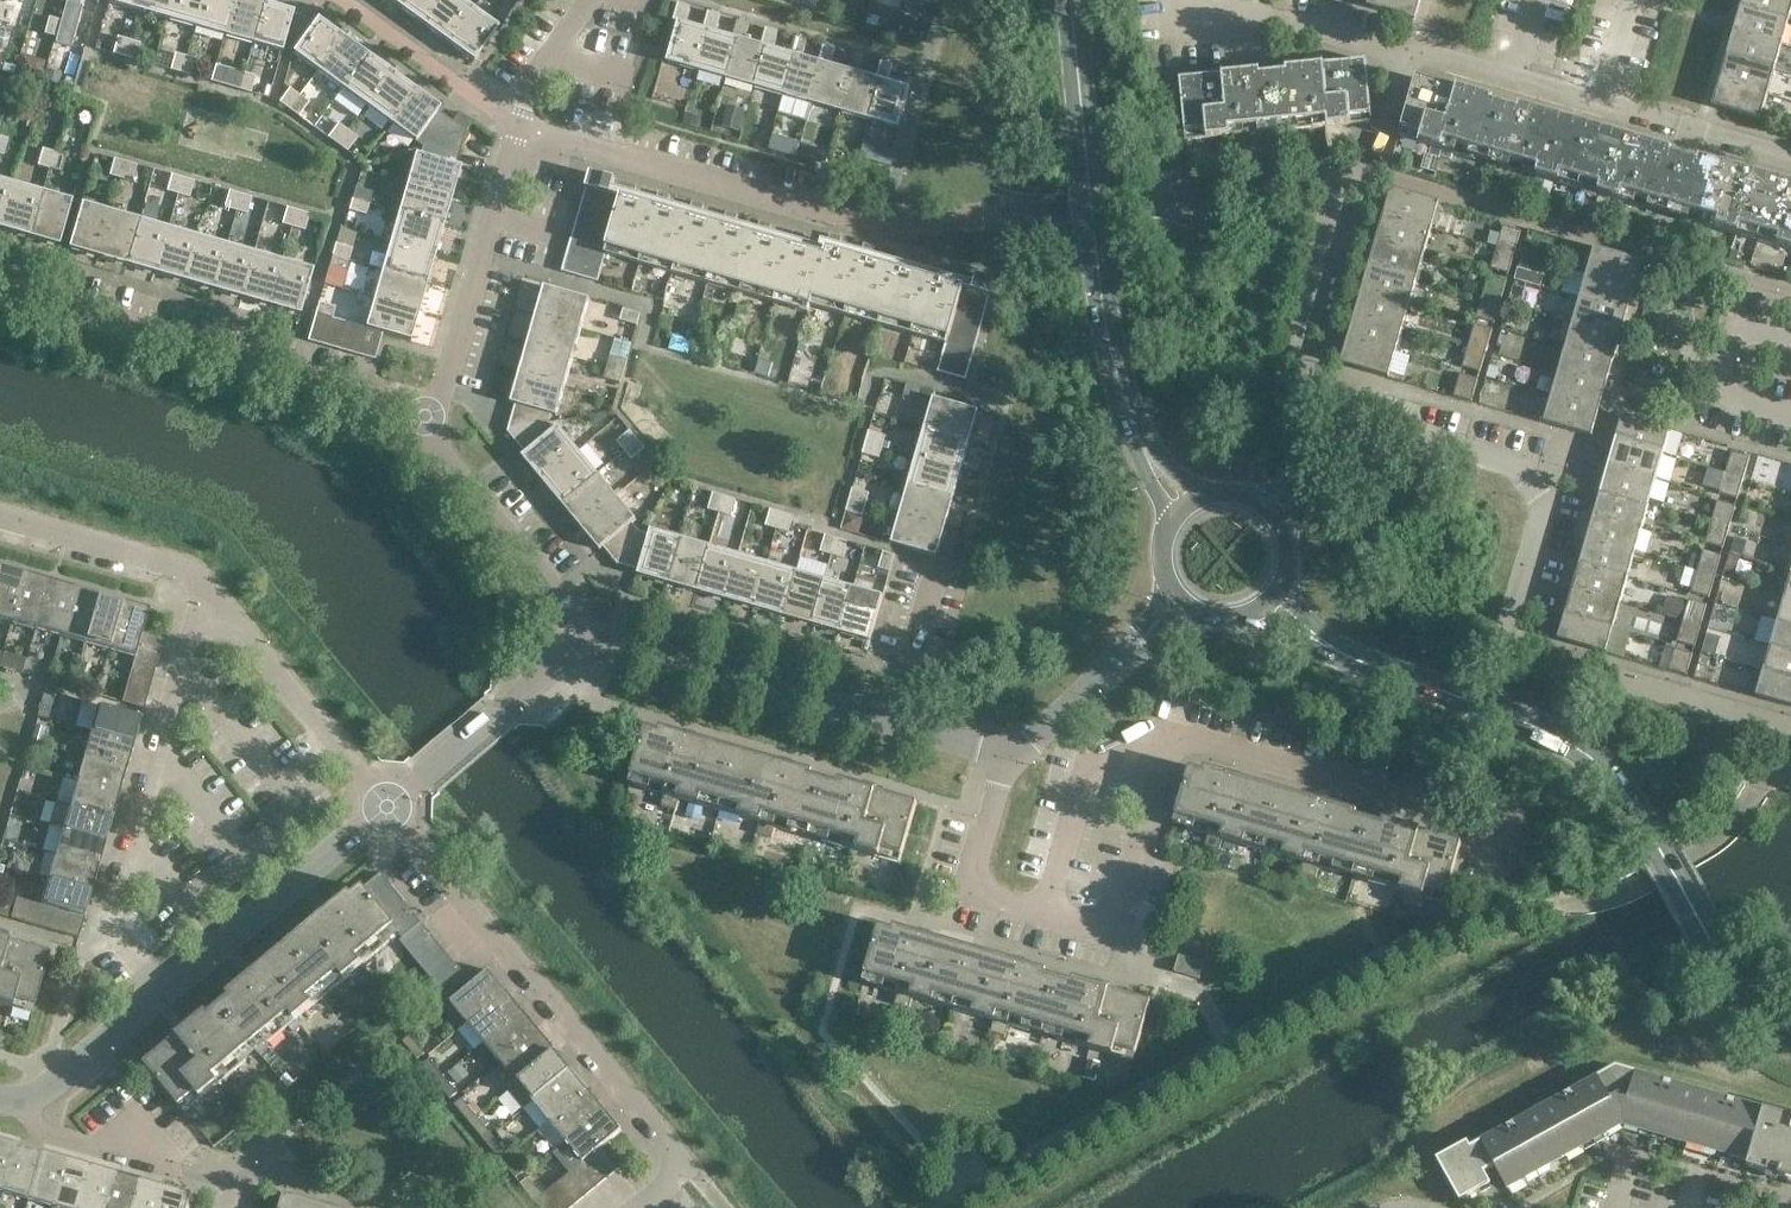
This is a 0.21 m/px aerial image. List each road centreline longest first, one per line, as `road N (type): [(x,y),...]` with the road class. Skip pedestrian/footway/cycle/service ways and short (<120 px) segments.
road 1 (residential): [(1790,725),(1526,641),(1514,619),(1515,595),(1538,513),(1537,495),(1519,470),(1471,446),(1388,429),(1354,438)]
road 2 (secondary): [(1790,1034),(1739,989),(1638,815),(1592,761),(1336,653)]
road 3 (residential): [(650,1207),(689,1170),(386,813)]
road 4 (secondary): [(1070,0),(1101,305),(1143,451)]
road 5 (residential): [(432,415),(387,410),(0,302)]
road 6 (residential): [(164,994),(113,926),(113,906),(206,585)]
road 7 (residential): [(1354,438),(1299,345),(1339,210),(1365,186),(1408,53)]
road 8 (residential): [(517,134),(821,210),(918,224)]
road 9 (residential): [(1790,159),(1408,53)]
road 10 (residential): [(1138,765),(1179,745),(1451,824)]
road 11 (residential): [(591,647),(888,730)]
road 12 (residential): [(432,415),(517,134)]
road 13 (residential): [(386,813),(206,585)]
road 14 (residential): [(386,813),(164,994)]
road 15 (residential): [(591,647),(438,446),(432,415)]
road 16 (residential): [(1045,918),(1099,934),(1123,924),(1156,802),(1156,779),(1138,765)]
road 17 (residential): [(206,585),(0,523)]
road 18 (residential): [(422,778),(591,647)]
road 19 (residential): [(1007,765),(973,881),(981,898),(1045,918)]
road 20 (residential): [(164,994),(27,1102),(0,1096)]
road 21 (residential): [(1138,765),(1112,763),(1085,782),(1045,918)]
road 22 (residential): [(888,730),(932,561)]
road 23 (residential): [(1007,765),(1135,649)]
road 24 (residential): [(517,134),(530,82),(597,0)]
road 25 (residential): [(888,730),(1007,765)]

